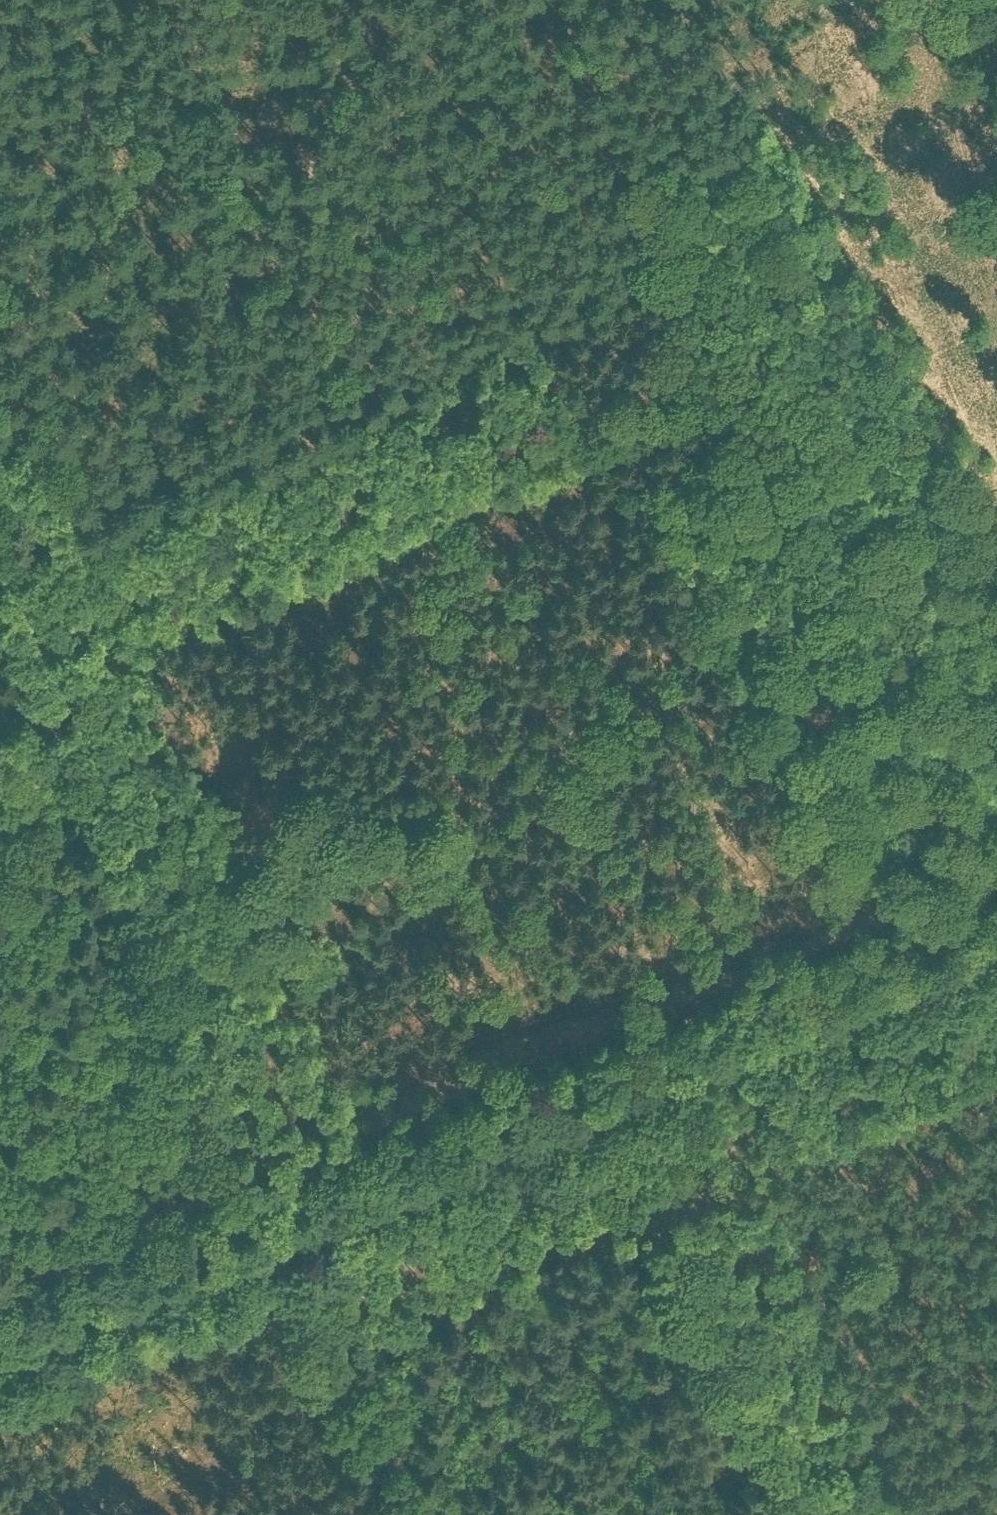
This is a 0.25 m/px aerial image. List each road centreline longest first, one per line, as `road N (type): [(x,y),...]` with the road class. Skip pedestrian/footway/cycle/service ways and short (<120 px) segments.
road 1 (unclassified): [(0,1356),(996,945)]

